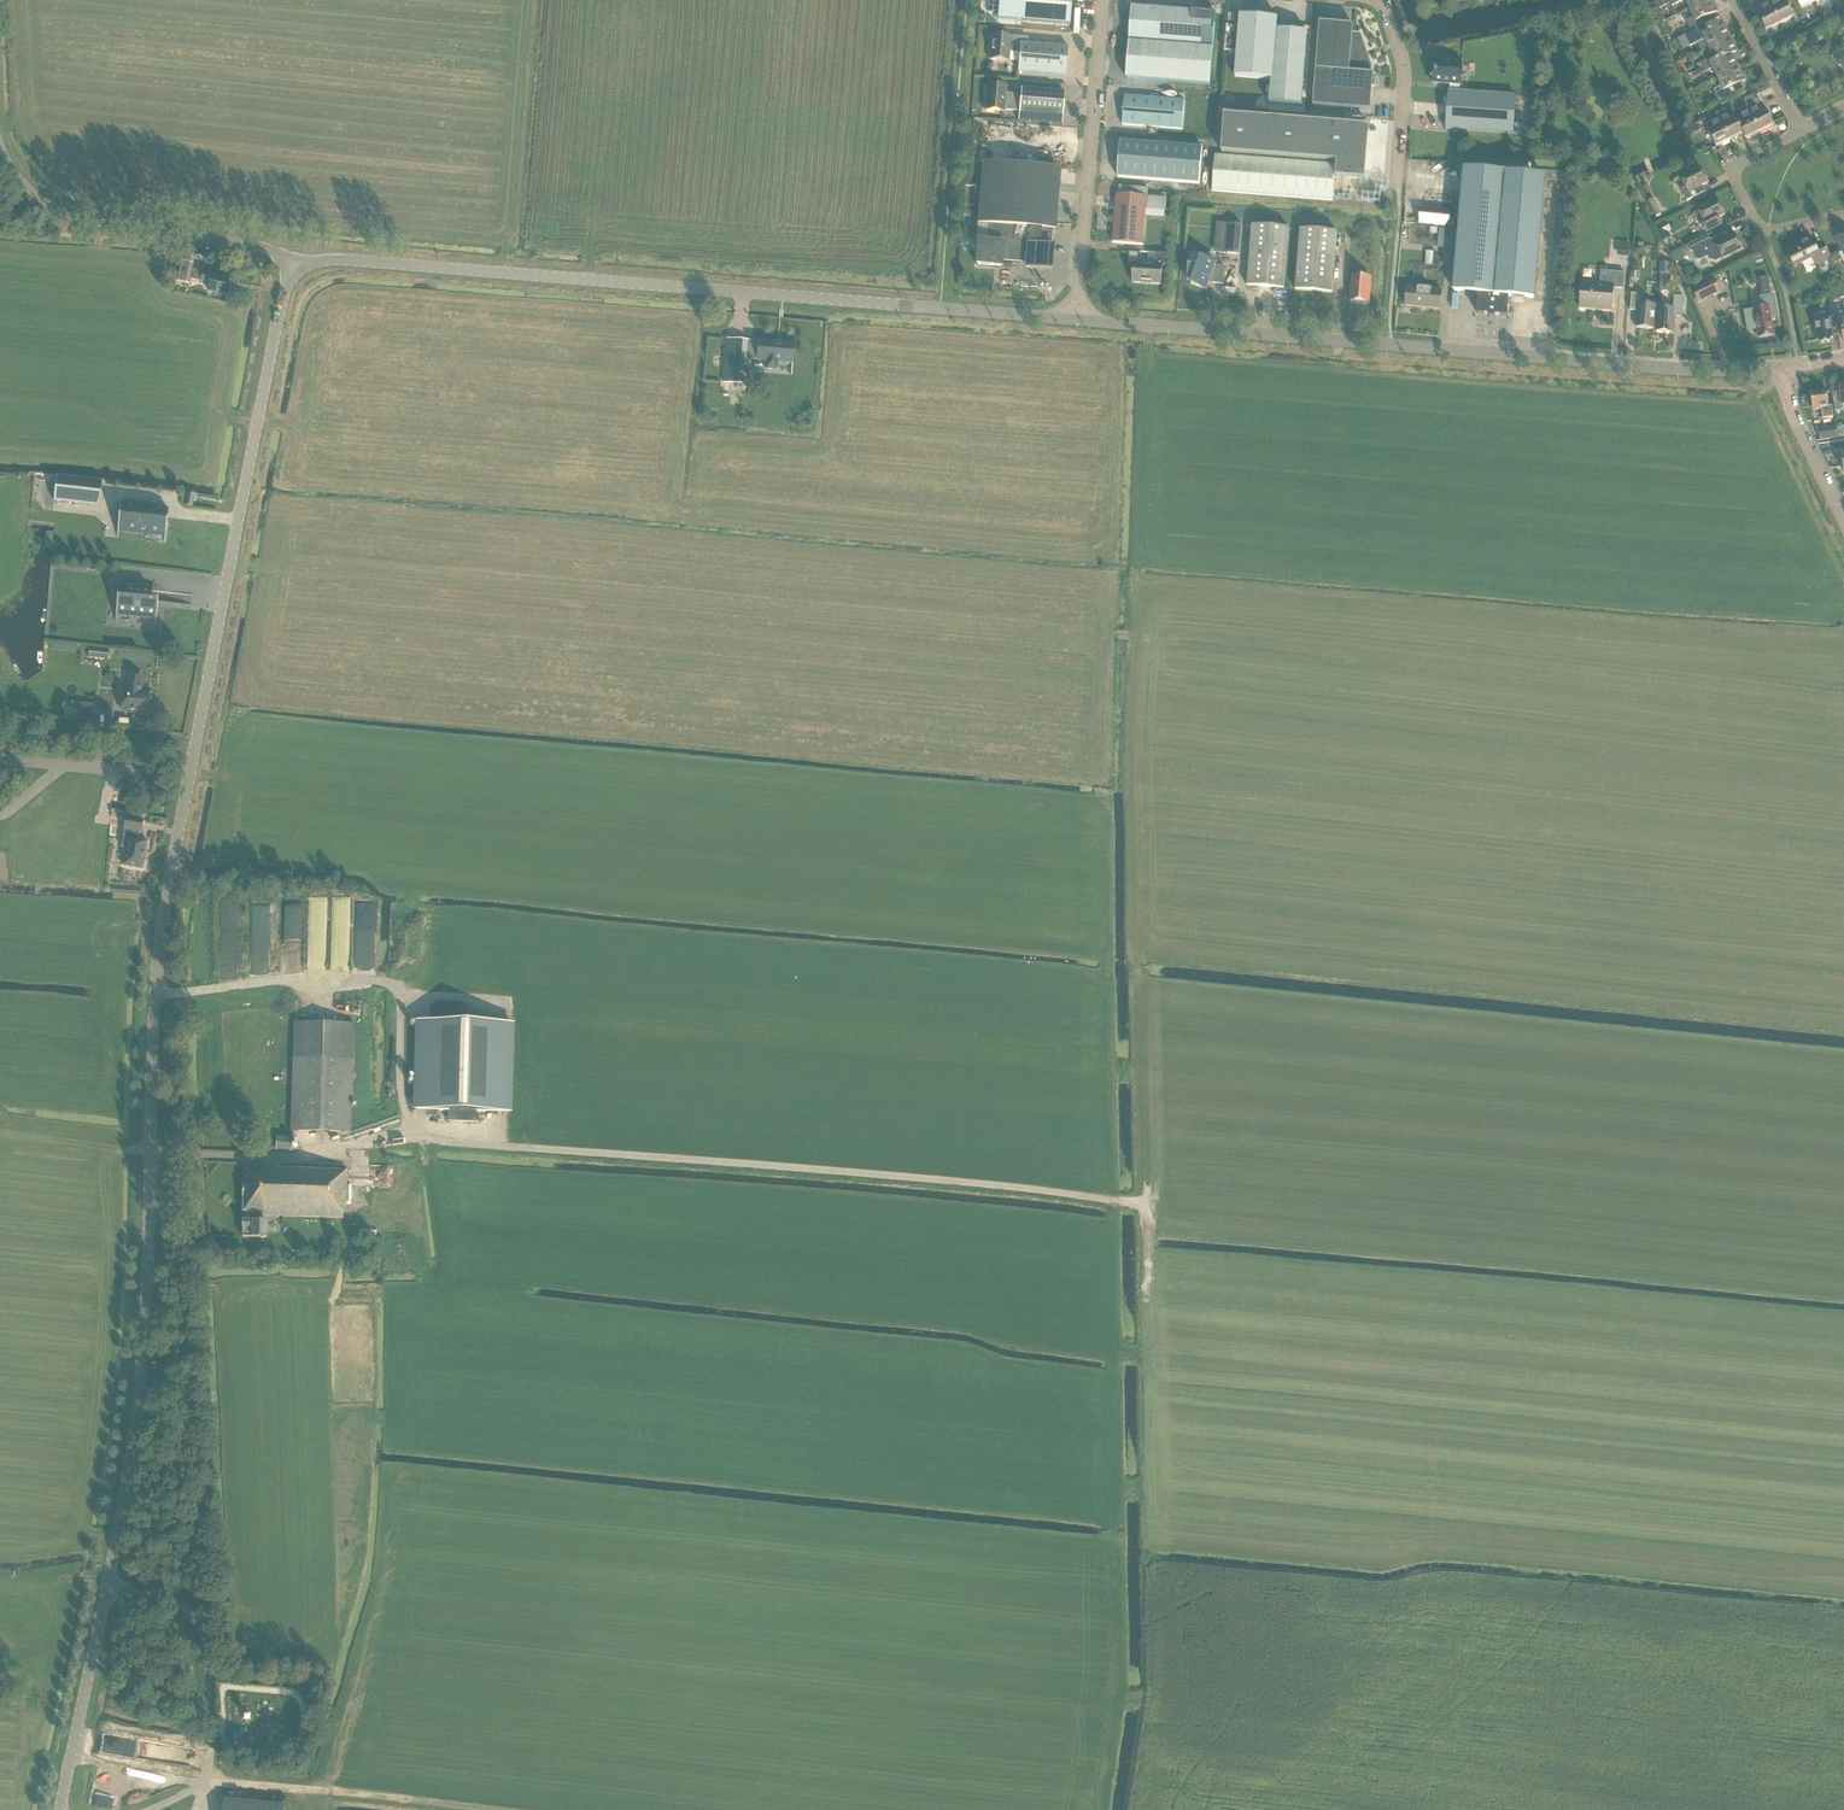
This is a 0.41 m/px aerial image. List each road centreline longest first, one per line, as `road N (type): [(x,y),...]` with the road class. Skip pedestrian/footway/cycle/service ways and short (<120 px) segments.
road 1 (tertiary): [(61,1809),(126,1497),(142,1367),(154,994),(168,895),(293,271)]
road 2 (tertiary): [(1076,320),(351,260),(293,271)]
road 3 (tertiary): [(1777,377),(1076,320)]
road 4 (unclassified): [(293,271),(247,244),(95,225),(62,212),(11,166),(0,143)]
road 5 (unclassified): [(1076,320),(1103,0)]
road 6 (residential): [(1843,216),(1764,233),(1731,170),(1804,129)]
road 7 (unclassified): [(1397,183),(1405,78),(1385,0)]
road 8 (tertiary): [(1839,511),(1777,377)]
road 9 (residential): [(1804,129),(1738,0)]

